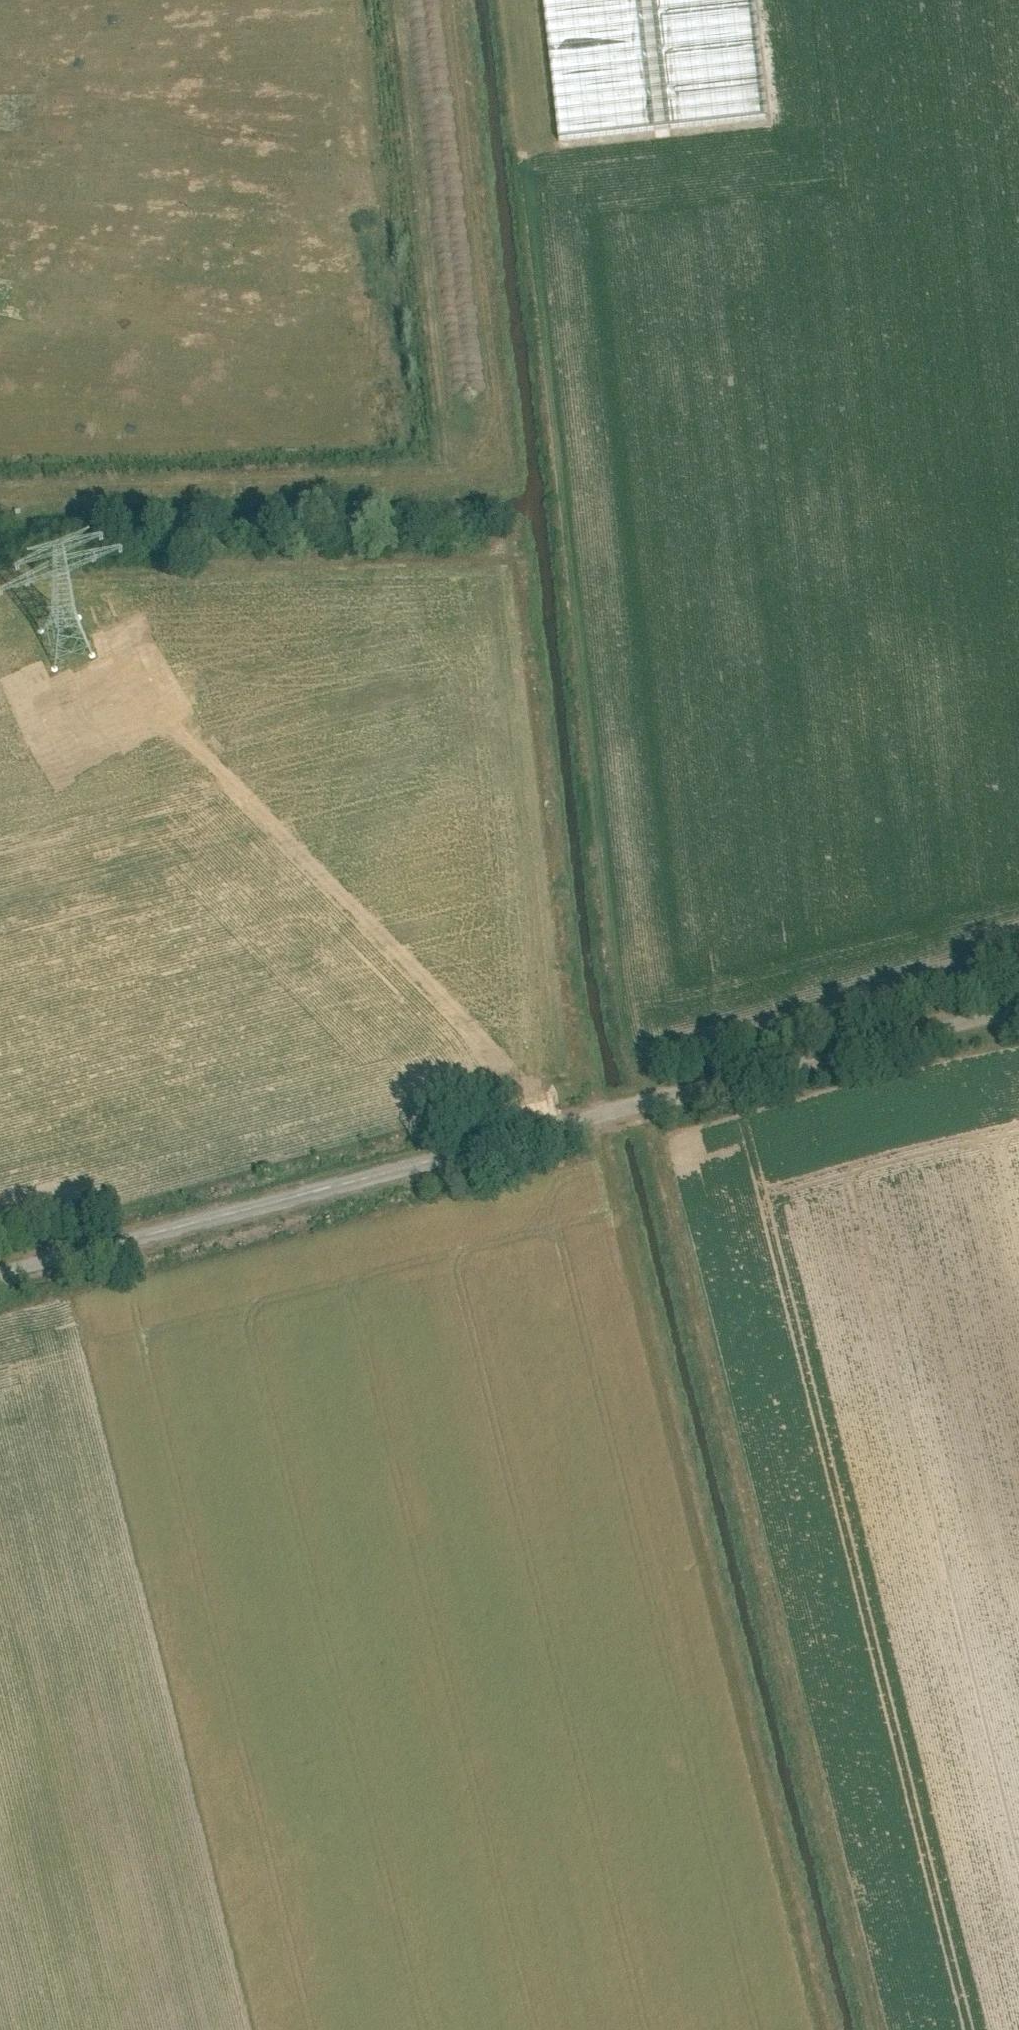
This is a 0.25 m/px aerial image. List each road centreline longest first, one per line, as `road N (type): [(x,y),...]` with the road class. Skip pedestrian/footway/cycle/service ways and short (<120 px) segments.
road 1 (unclassified): [(1018,1012),(0,1281)]

